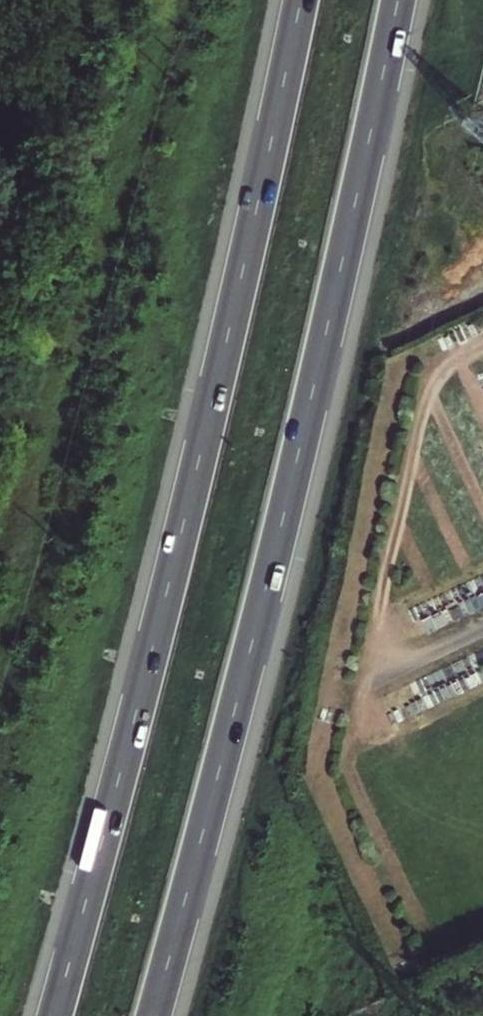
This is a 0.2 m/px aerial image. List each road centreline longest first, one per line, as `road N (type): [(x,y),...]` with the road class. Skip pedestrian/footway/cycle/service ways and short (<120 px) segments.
road 1 (motorway): [(301,0),(205,434),(55,1015)]
road 2 (motorway): [(153,1015),(295,465),(398,0)]

